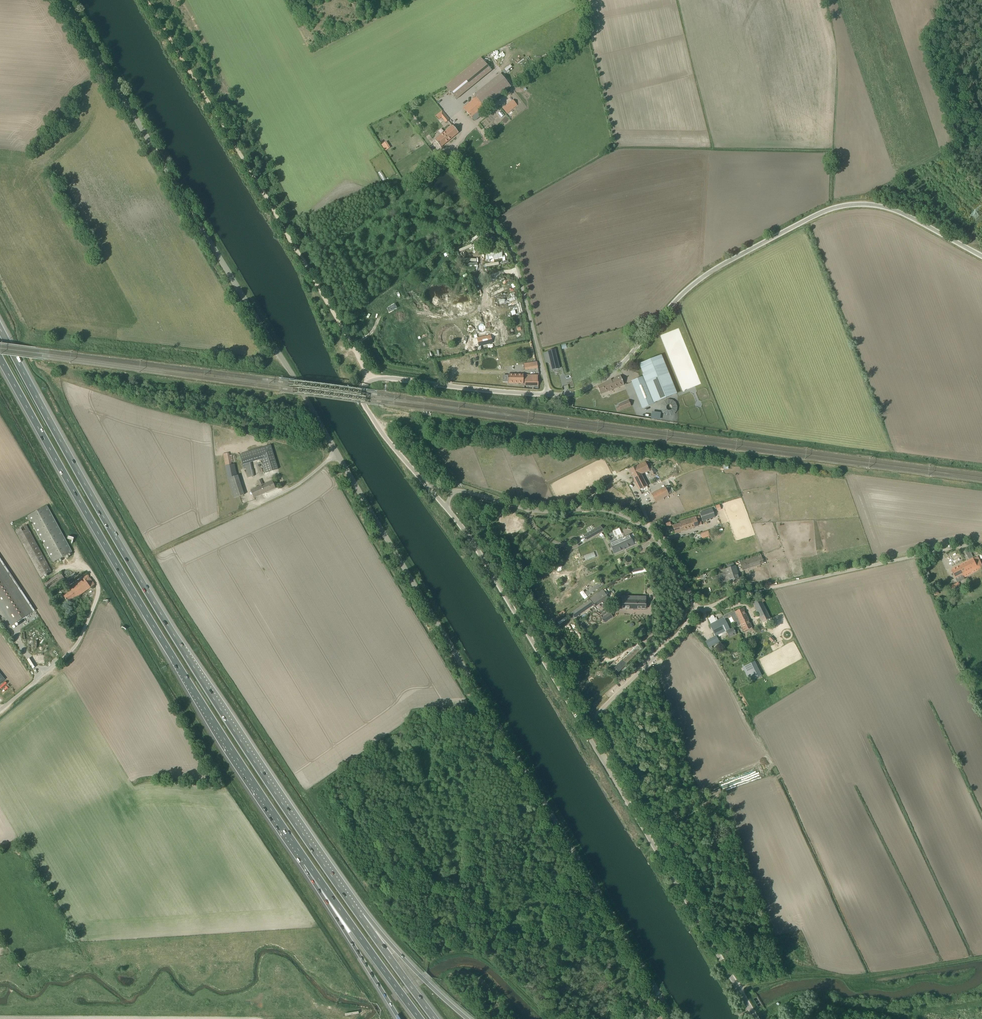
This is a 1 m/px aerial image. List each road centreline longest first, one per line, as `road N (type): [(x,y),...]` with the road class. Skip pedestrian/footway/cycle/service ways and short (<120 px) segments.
road 1 (motorway): [(360,917),(148,593),(0,324)]
road 2 (unclassified): [(674,1018),(339,447)]
road 3 (motorway): [(0,361),(160,638),(307,862)]
road 4 (unclassified): [(339,447),(64,0)]
road 5 (unclassified): [(981,256),(903,213),(841,203),(700,280),(609,373),(573,393),(549,395)]
road 6 (track): [(369,381),(147,0)]
road 7 (unclassified): [(605,762),(446,508)]
road 8 (unclassified): [(757,1018),(605,762)]
road 9 (unclassified): [(693,607),(659,542),(629,518),(605,510),(532,511),(455,491)]
road 10 (unclassified): [(549,395),(515,250),(482,210),(454,155)]
road 11 (track): [(981,548),(751,592)]
road 12 (unclassified): [(165,549),(307,479),(339,447)]
road 13 (unclassified): [(605,762),(596,716),(686,626),(693,607)]
road 14 (motorway): [(307,862),(418,1018)]
road 15 (motorway): [(307,862),(398,1018)]
road 16 (unclassified): [(549,395),(369,381)]
road 17 (unclassified): [(0,709),(73,649),(98,591)]
road 18 (motorway): [(466,1018),(360,917)]
road 19 (motorway): [(435,1018),(360,917)]
road 20 (unclassified): [(425,483),(363,401),(369,381)]

